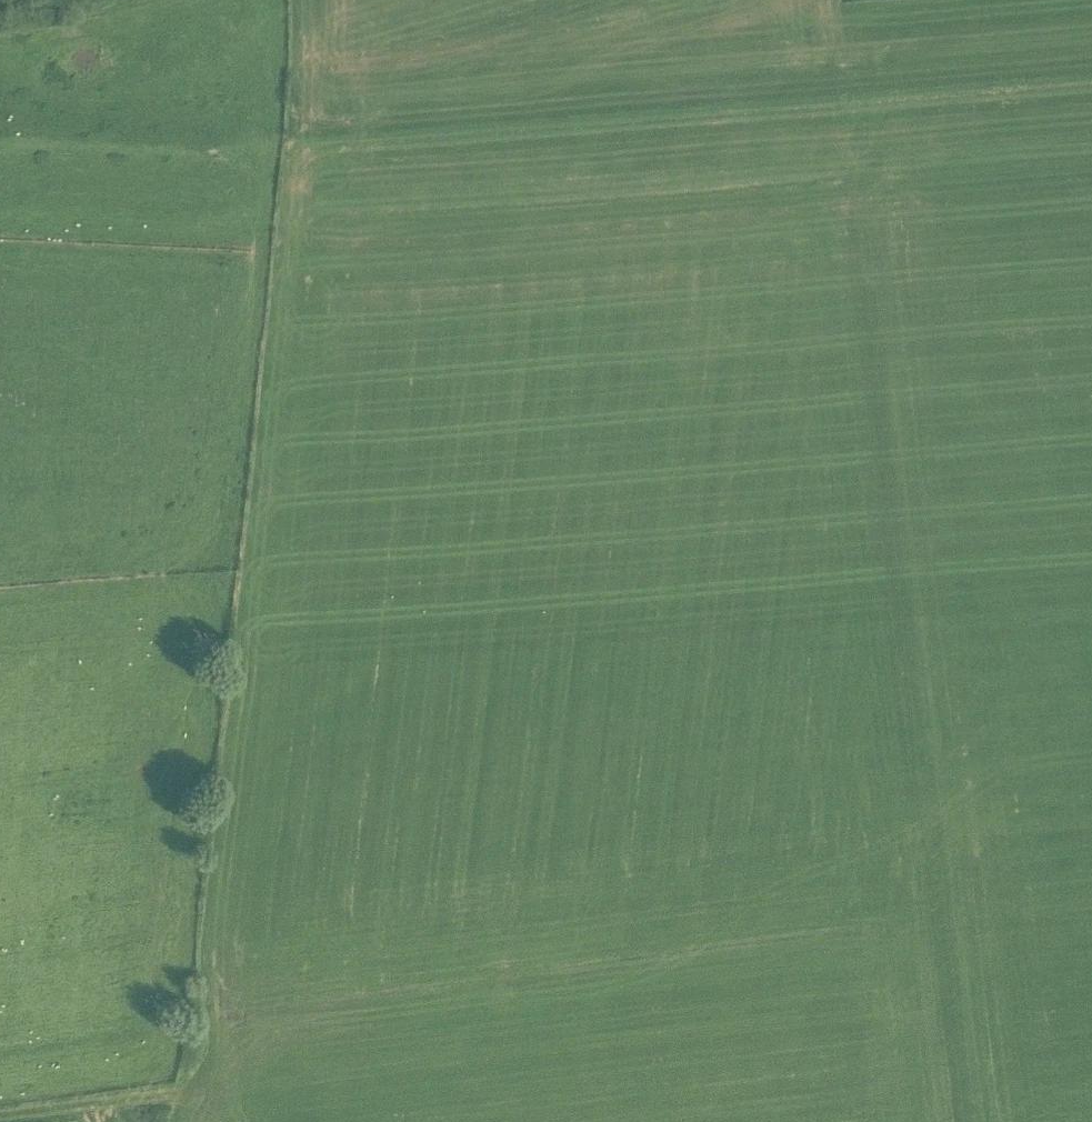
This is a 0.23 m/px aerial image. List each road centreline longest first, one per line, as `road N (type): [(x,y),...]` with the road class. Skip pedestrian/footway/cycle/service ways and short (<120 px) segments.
road 1 (track): [(218,959),(199,1079),(172,1097),(0,1118)]

